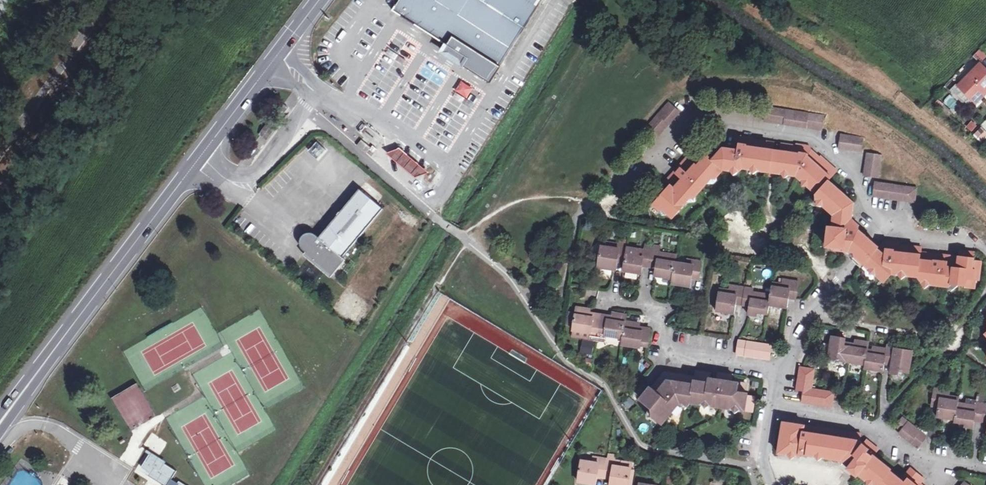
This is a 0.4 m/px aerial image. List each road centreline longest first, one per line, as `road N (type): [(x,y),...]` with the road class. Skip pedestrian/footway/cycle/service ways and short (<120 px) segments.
road 1 (residential): [(885,228),(848,164),(812,138),(699,115),(624,190)]
road 2 (unclassified): [(200,157),(27,388)]
road 3 (residential): [(772,407),(877,428),(930,464),(985,470)]
road 4 (residential): [(776,369),(664,350),(648,307),(604,300)]
road 5 (residential): [(776,369),(808,308),(852,262)]
road 6 (unclassified): [(200,157),(276,57)]

